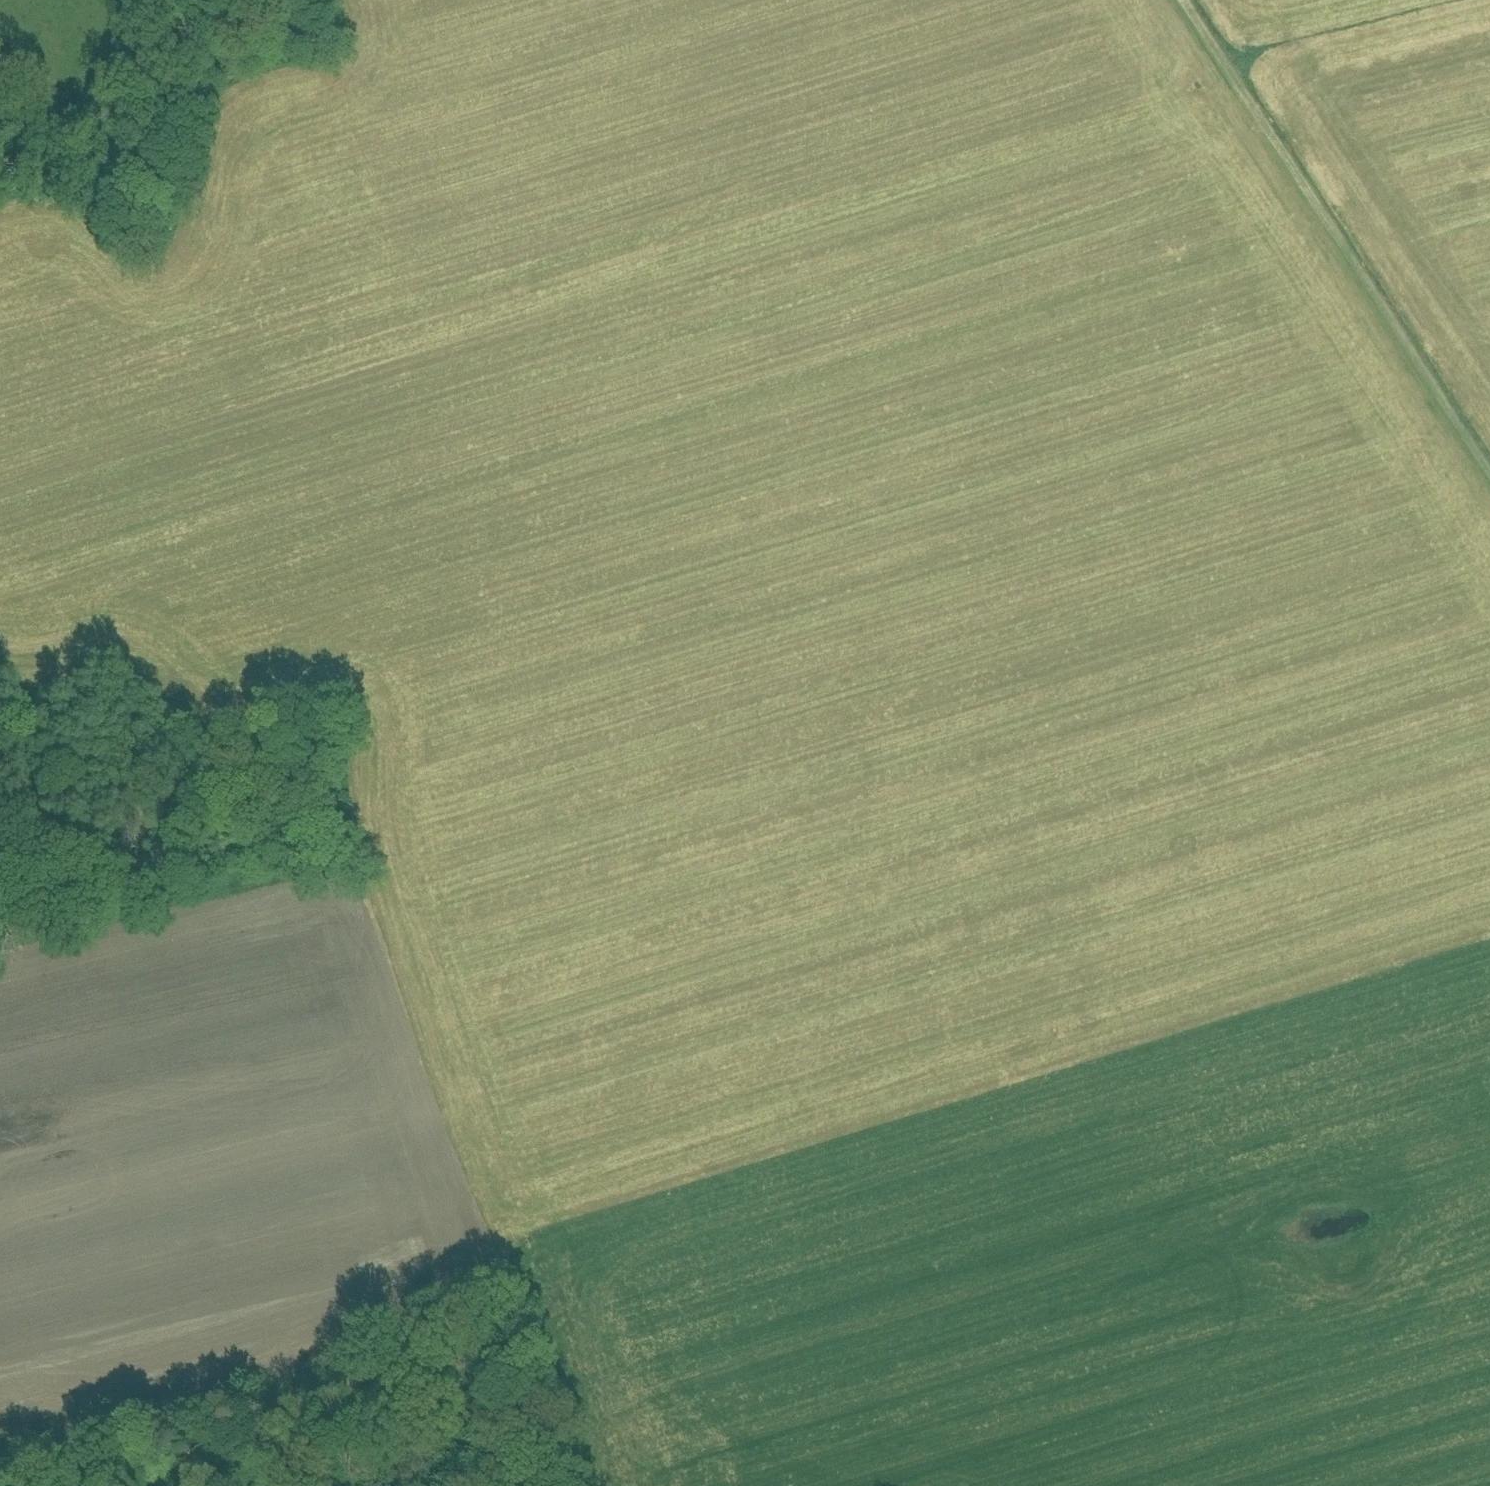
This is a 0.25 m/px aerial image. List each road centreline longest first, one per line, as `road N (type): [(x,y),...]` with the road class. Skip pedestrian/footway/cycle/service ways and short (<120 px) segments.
road 1 (track): [(1489,474),(1181,0)]
road 2 (track): [(0,183),(44,151),(124,67),(166,0)]

